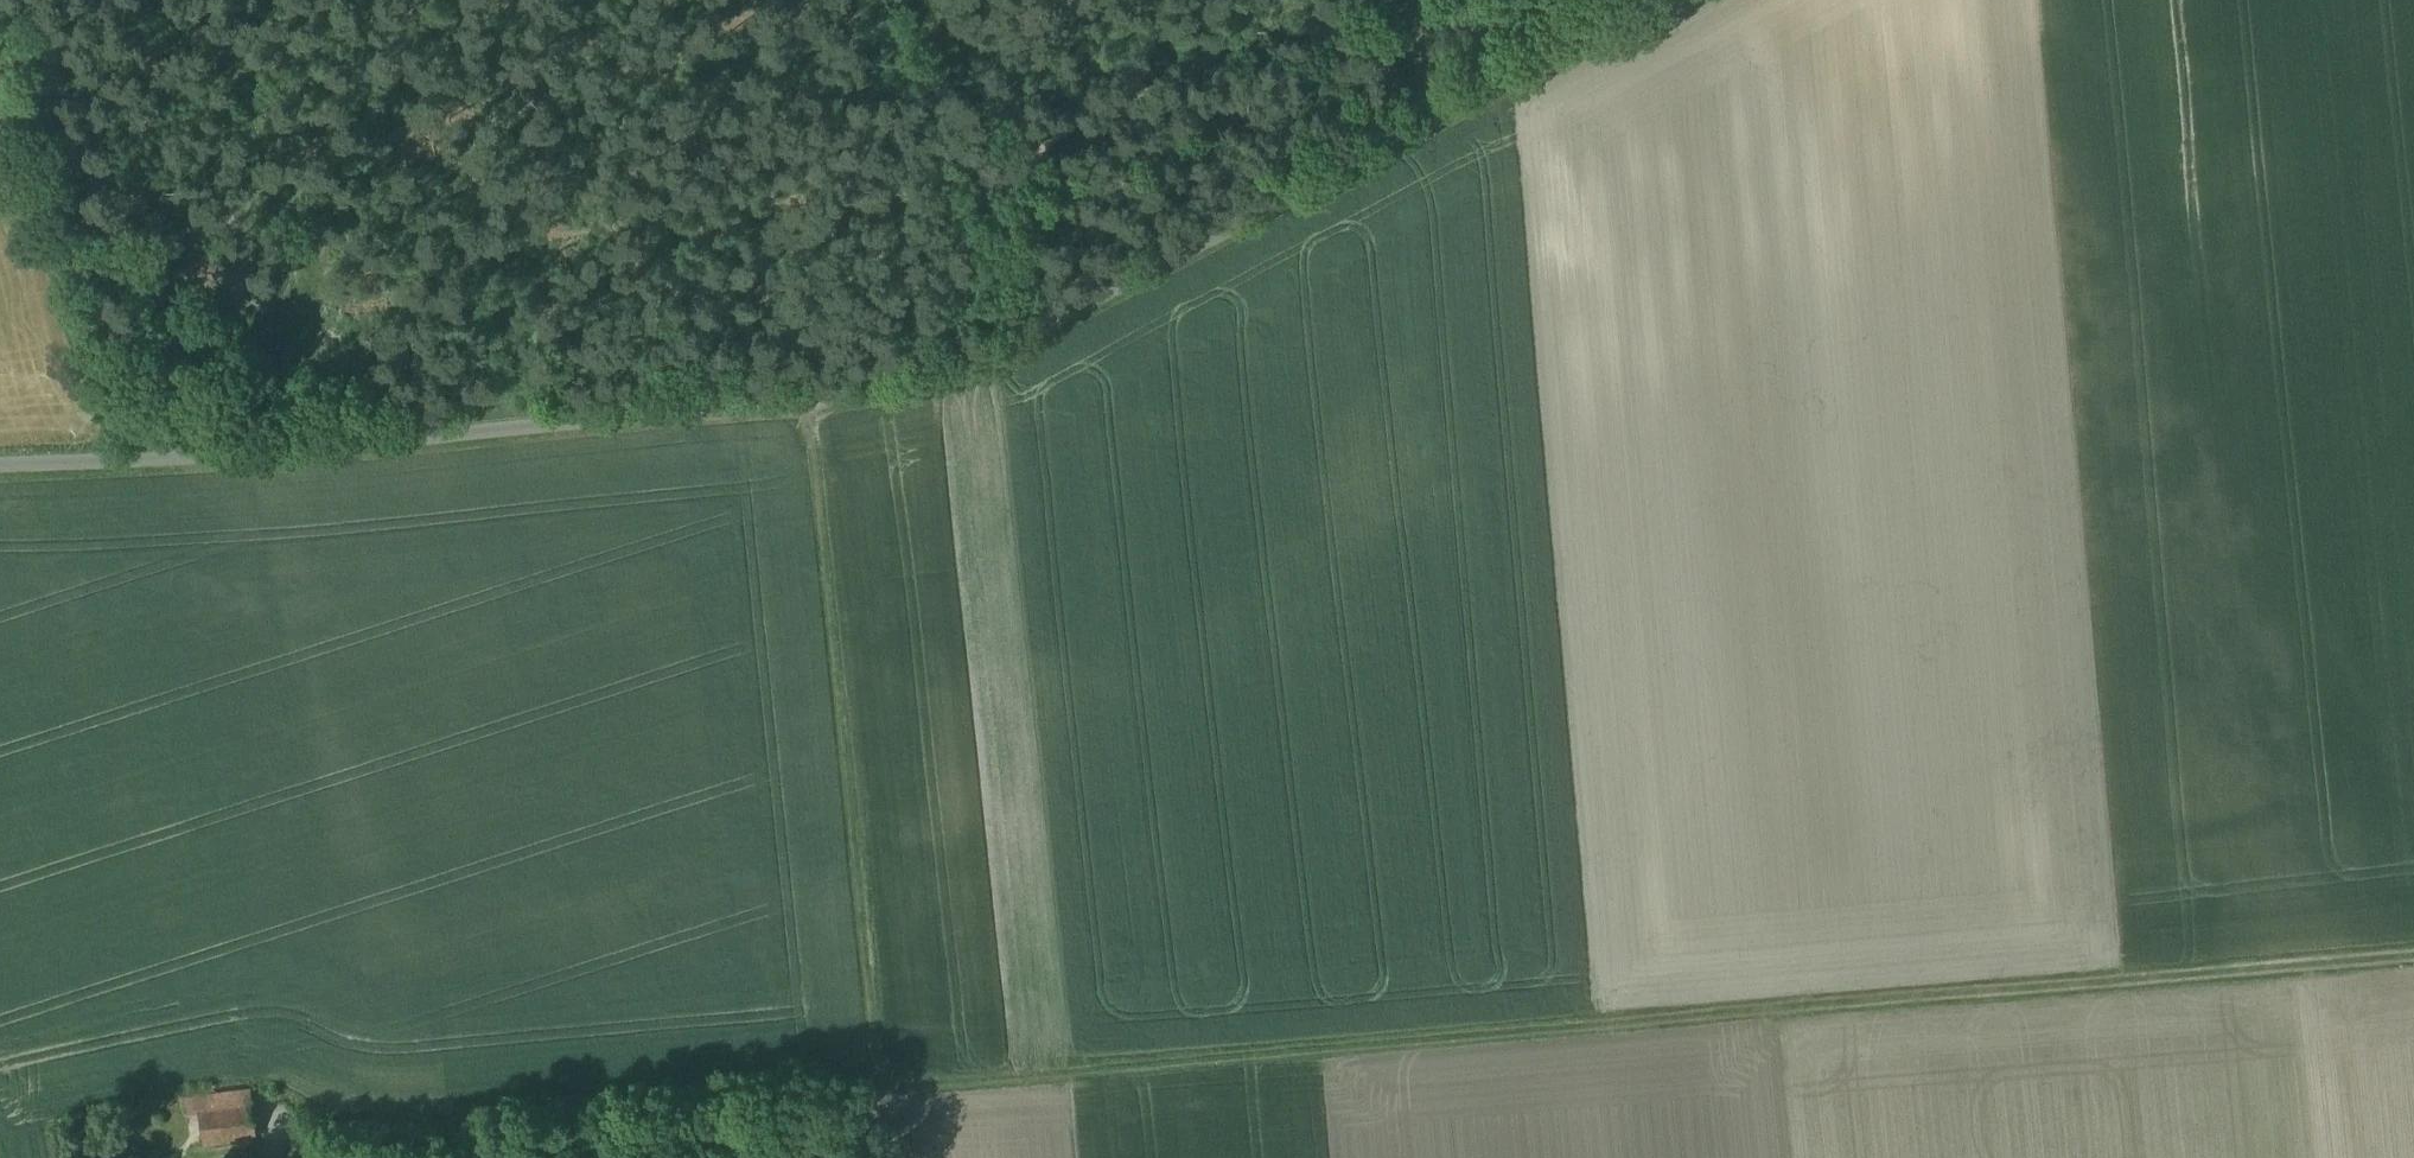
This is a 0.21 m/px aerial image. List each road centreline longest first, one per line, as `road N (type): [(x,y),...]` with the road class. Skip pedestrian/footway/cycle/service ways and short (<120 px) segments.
road 1 (track): [(2413,962),(876,1101),(825,399)]
road 2 (unclassified): [(1672,0),(1044,333),(915,387),(246,460),(0,469)]

